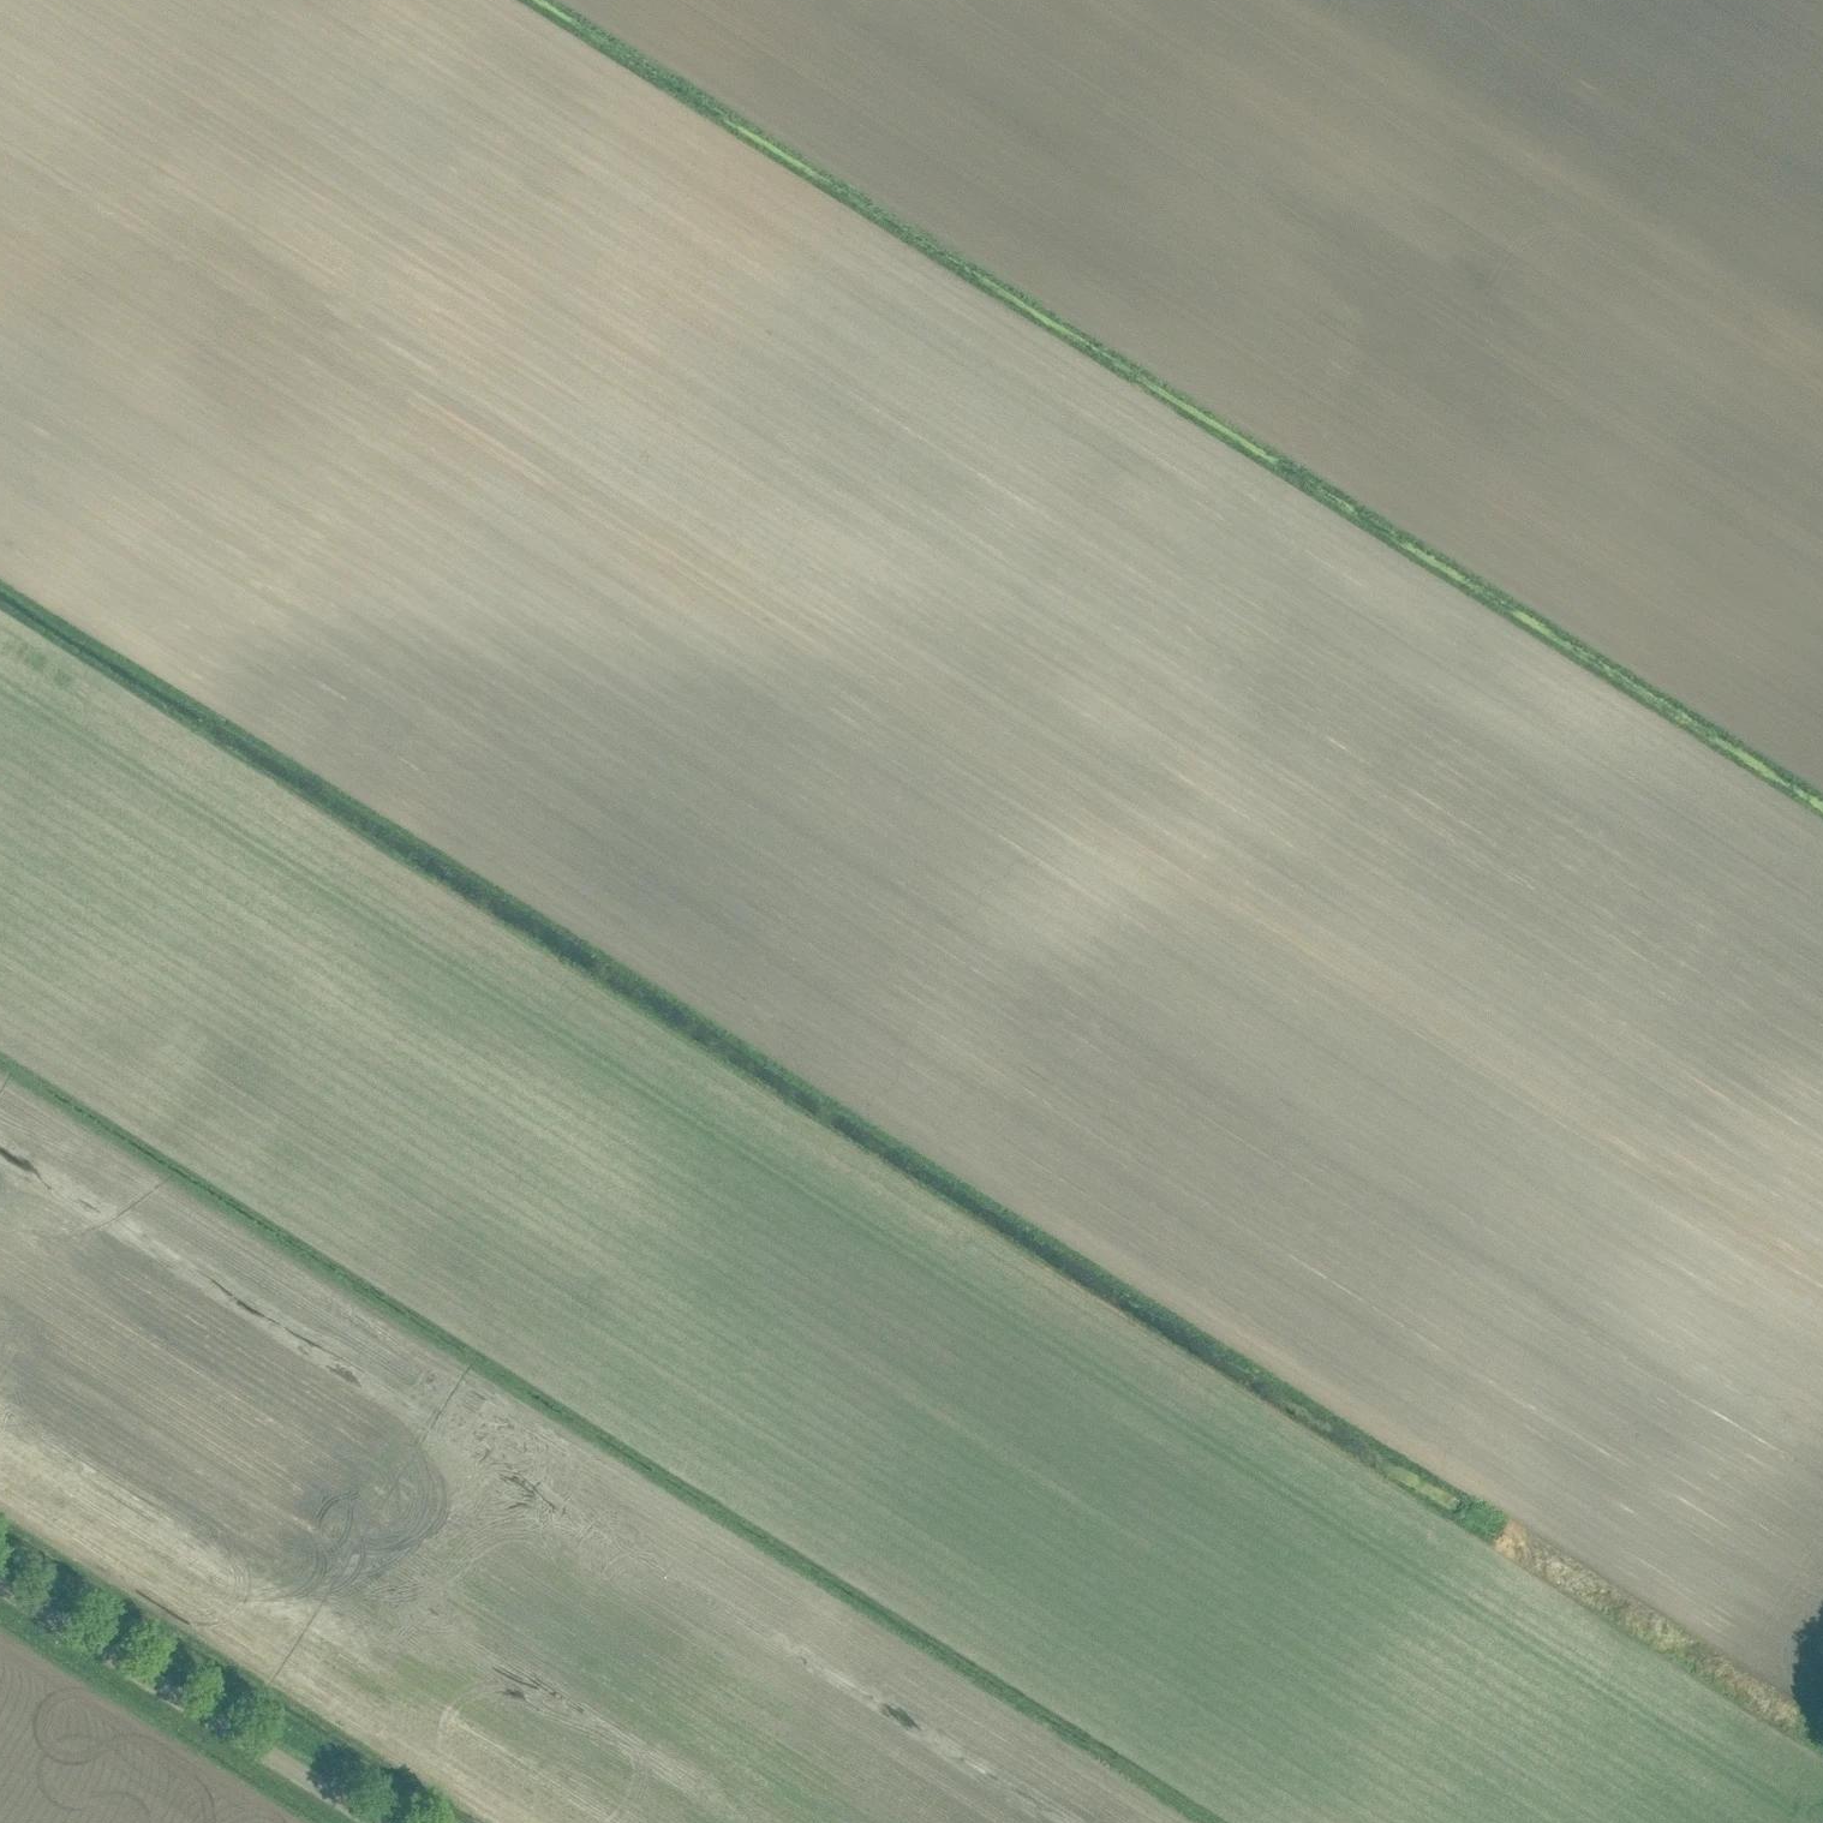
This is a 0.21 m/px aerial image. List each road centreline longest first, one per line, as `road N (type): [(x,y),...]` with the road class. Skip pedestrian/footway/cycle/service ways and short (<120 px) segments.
road 1 (unclassified): [(378,1822),(0,1585)]

